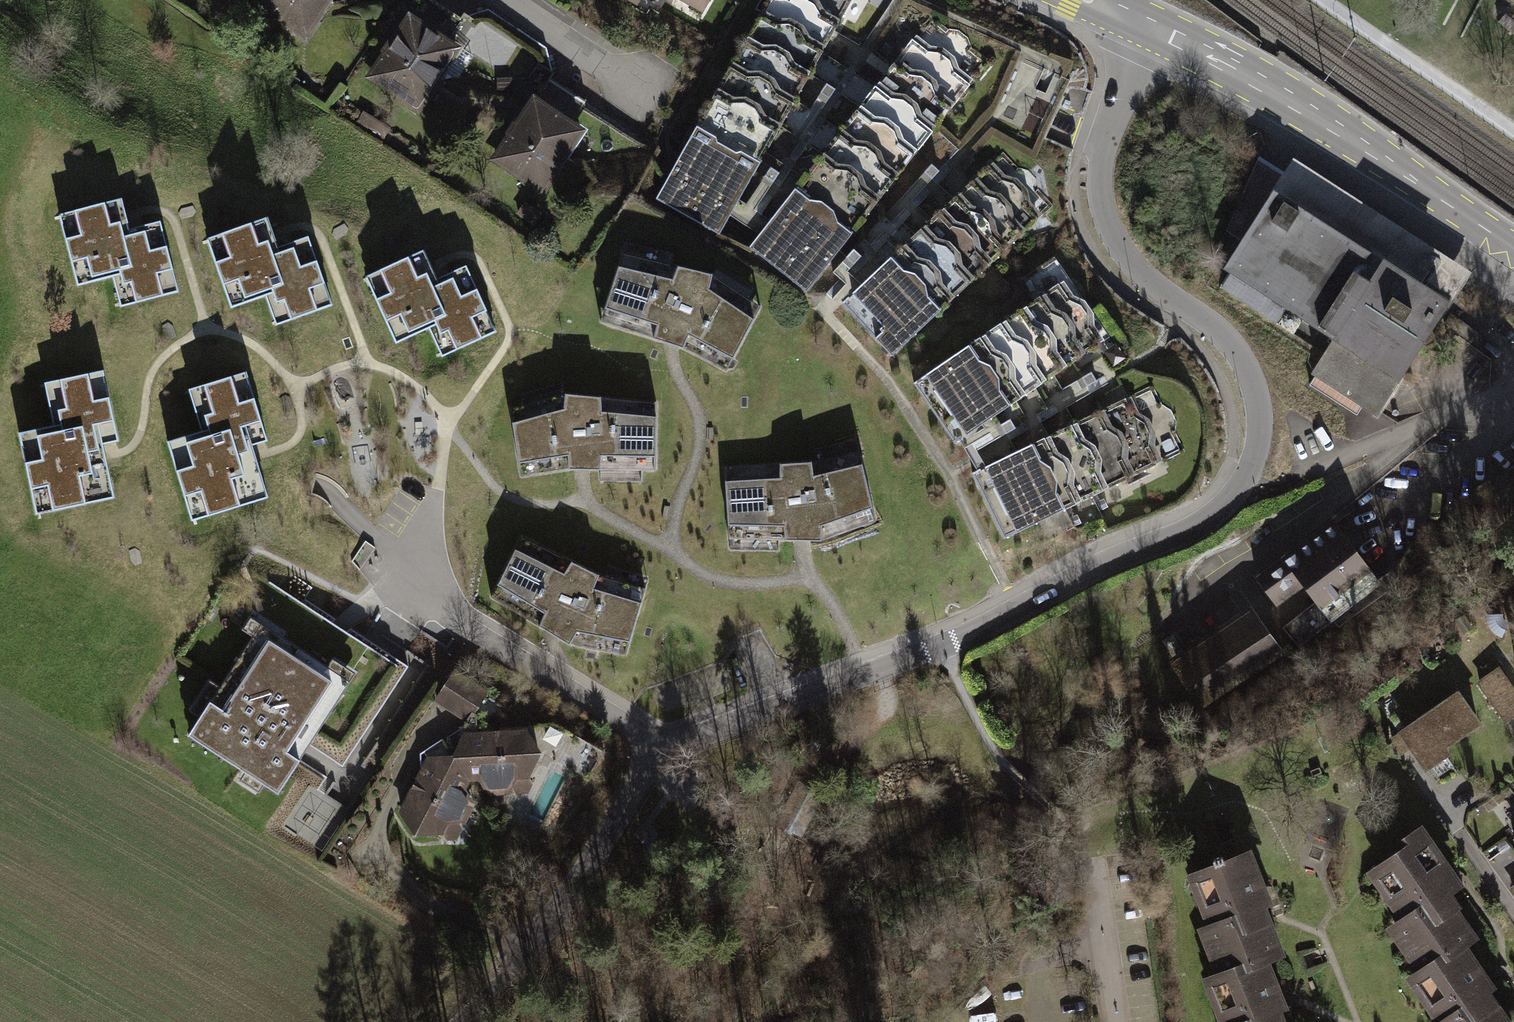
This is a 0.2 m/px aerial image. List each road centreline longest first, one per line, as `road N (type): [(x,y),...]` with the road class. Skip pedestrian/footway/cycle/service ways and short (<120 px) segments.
road 1 (residential): [(465,1021),(611,832),(656,754),(949,644),(1236,499),(1264,450),(1242,369),(1212,327),(1135,271),(1104,227),(1095,163),(1148,26)]
road 2 (primary): [(1148,26),(1287,99),(1513,248)]
road 3 (unclassified): [(1321,464),(1513,382)]
road 4 (residential): [(518,0),(657,99)]

